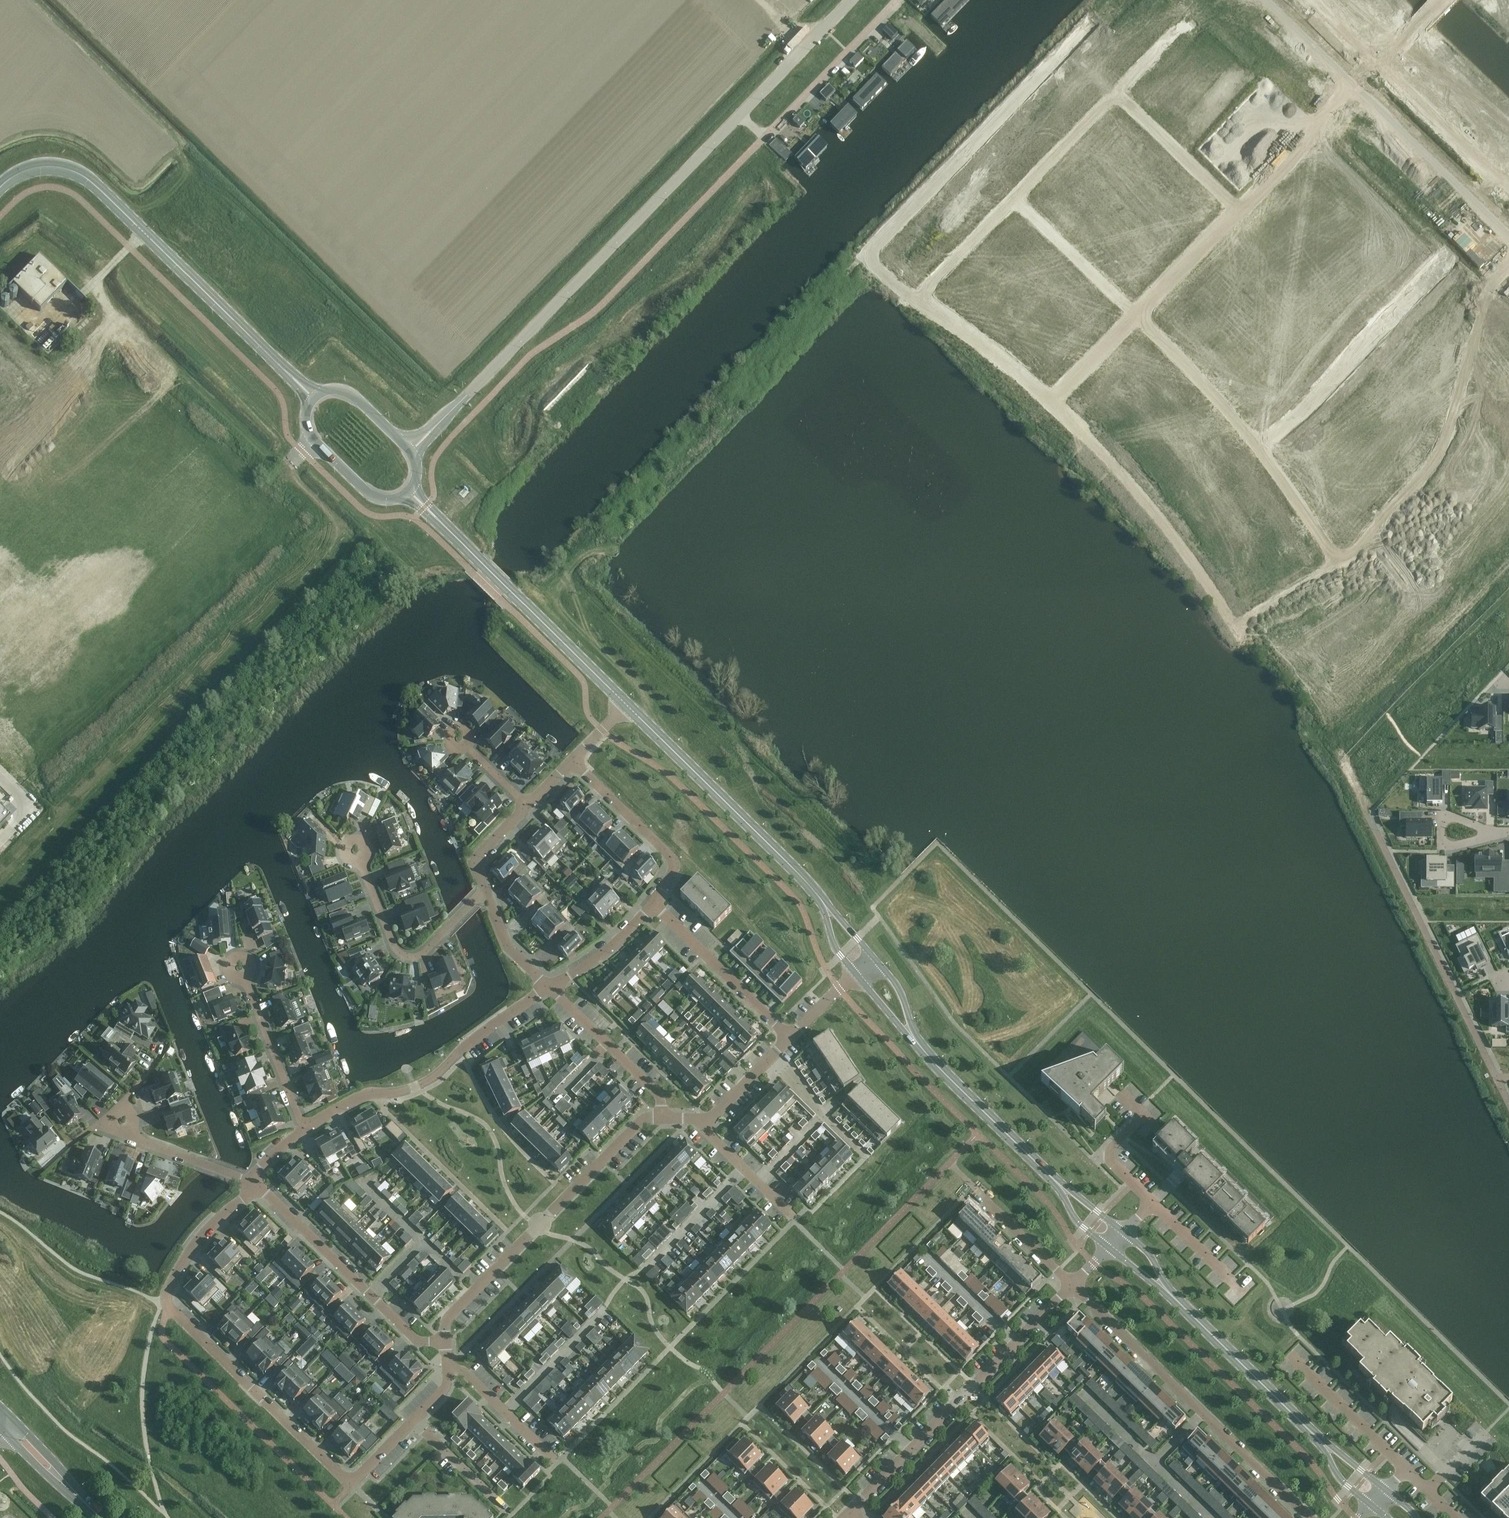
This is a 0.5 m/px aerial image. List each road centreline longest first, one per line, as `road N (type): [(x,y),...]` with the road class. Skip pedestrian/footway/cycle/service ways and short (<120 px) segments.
road 1 (unclassified): [(851,0),(412,451)]
road 2 (residential): [(447,1369),(442,1392),(352,1485),(165,1302),(199,1243),(253,1182)]
road 3 (secondary): [(0,187),(40,167),(64,169),(96,186),(313,398)]
road 4 (residential): [(1083,430),(1235,627),(1339,559)]
road 5 (residential): [(1339,559),(1457,431),(1486,300),(1508,267)]
road 6 (residential): [(1310,1517),(1072,1286)]
road 7 (residential): [(446,1341),(446,1320),(637,1124),(661,1118)]
road 8 (residential): [(853,1515),(1072,1286)]
road 9 (secondary): [(626,705),(408,490)]
road 10 (residential): [(1051,401),(920,298),(1014,200)]
road 11 (secondary): [(823,904),(626,705)]
road 12 (residential): [(1259,450),(1447,267)]
road 13 (residential): [(446,1341),(419,1342),(253,1182)]
road 14 (residential): [(485,892),(421,953),(404,955),(391,942),(356,851)]
road 15 (residential): [(1508,235),(1359,90)]
road 16 (secondary): [(1321,1441),(1174,1296)]
road 17 (residential): [(380,1095),(437,1076),(550,985)]
road 18 (secondary): [(1051,1177),(913,1033)]
road 19 (residential): [(790,1036),(654,904)]
road 20 (residential): [(380,1095),(385,1112),(508,1231)]
road 21 (residential): [(654,904),(671,873),(670,855),(572,764)]
road 22 (residential): [(1135,316),(1259,450)]
road 23 (residential): [(302,1131),(236,966)]
road 24 (residential): [(661,1118),(657,1093),(550,985)]
road 25 (residential): [(1506,191),(1380,67)]
road 26 (residential): [(1117,92),(1241,209)]
road 27 (residential): [(1014,200),(1135,316)]
road 28 (residential): [(1241,209),(1359,90)]
road 29 (residential): [(1291,1358),(1407,1471)]
road 30 (residential): [(253,1182),(103,1123)]
road 31 (residential): [(1135,316),(1241,209)]
road 32 (residential): [(1014,200),(1117,92)]
road 33 (residential): [(447,1369),(462,1370),(553,1460)]
road 34 (residential): [(865,1157),(775,1053)]
road 35 (residential): [(1259,450),(1339,559)]
road 36 (residential): [(977,1192),(1072,1286)]
road 37 (residential): [(550,985),(605,950),(654,904)]
road 38 (residential): [(1247,1295),(1153,1202)]
road 39 (residential): [(1359,90),(1266,0)]
road 40 (residential): [(791,1215),(702,1126)]
road 41 (secondary): [(412,451),(343,390),(313,398)]
road 42 (secondary): [(313,441),(375,498),(408,490)]

